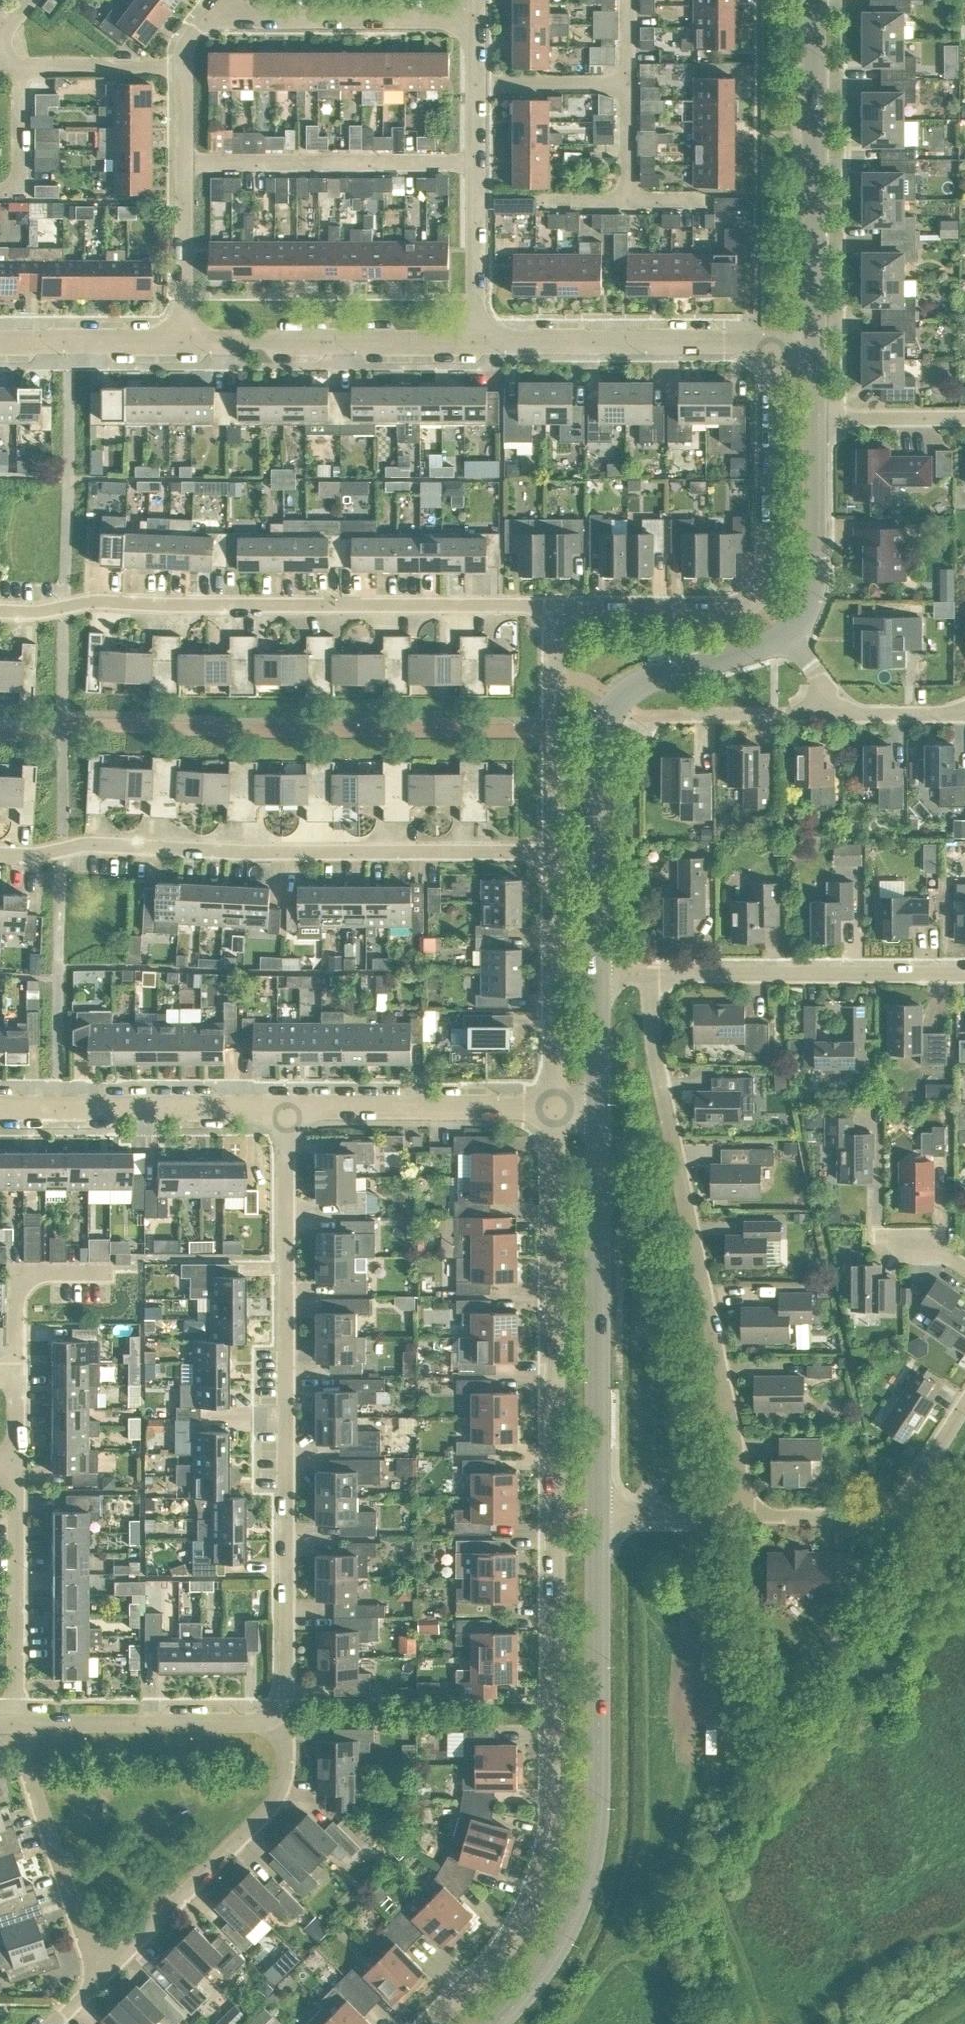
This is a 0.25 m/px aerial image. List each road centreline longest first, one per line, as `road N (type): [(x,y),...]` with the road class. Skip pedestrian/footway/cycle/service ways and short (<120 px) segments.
road 1 (residential): [(555,1107),(553,1838),(523,1925),(494,1969),(438,2023)]
road 2 (residential): [(287,1722),(289,1108)]
road 3 (residential): [(567,624),(549,608),(91,603),(0,611)]
road 4 (residential): [(0,854),(86,844),(555,851)]
road 5 (residential): [(652,974),(661,1072),(745,1519)]
road 6 (tertiary): [(597,1515),(594,1848),(560,1945),(495,2023)]
road 7 (tertiary): [(786,633),(644,683),(604,721),(599,974)]
road 8 (residential): [(769,347),(774,567),(766,591),(726,615),(582,614),(567,624)]
road 9 (tertiary): [(599,1110),(597,1515)]
road 10 (tertiary): [(816,0),(815,347)]
road 11 (residential): [(108,1970),(279,1799),(287,1722)]
road 12 (residential): [(964,974),(652,974)]
road 13 (residential): [(477,341),(184,342)]
road 14 (residential): [(769,347),(477,341)]
road 15 (residential): [(475,164),(184,163)]
road 16 (residential): [(0,1109),(289,1108)]
road 17 (residential): [(17,1723),(287,1722)]
road 18 (residential): [(964,1416),(914,1498),(893,1512),(745,1519)]
road 19 (residential): [(289,1108),(555,1107)]
road 20 (residential): [(108,1970),(90,1950),(17,1723)]
road 21 (residential): [(17,1723),(18,1462)]
road 22 (residential): [(475,17),(240,17),(222,0)]
road 23 (residential): [(555,851),(555,1107)]
road 24 (residential): [(567,624),(556,649),(555,851)]
road 25 (tertiary): [(816,419),(814,600),(786,633)]
road 26 (residential): [(184,342),(0,342)]
road 27 (residential): [(184,163),(184,342)]
road 28 (residential): [(475,164),(477,341)]
road 29 (residential): [(20,68),(184,71)]
road 30 (residential): [(833,701),(814,714),(678,717)]
road 31 (residential): [(476,86),(627,85)]
road 32 (residential): [(0,197),(19,198),(24,181),(20,68)]
road 33 (residential): [(745,1519),(597,1515)]
road 34 (residential): [(816,419),(964,420)]
road 35 (residential): [(957,1261),(930,1241),(884,1242),(897,1261),(941,1261)]
road 36 (tertiary): [(599,974),(599,1110)]
road 37 (residential): [(964,711),(878,716),(833,701)]

